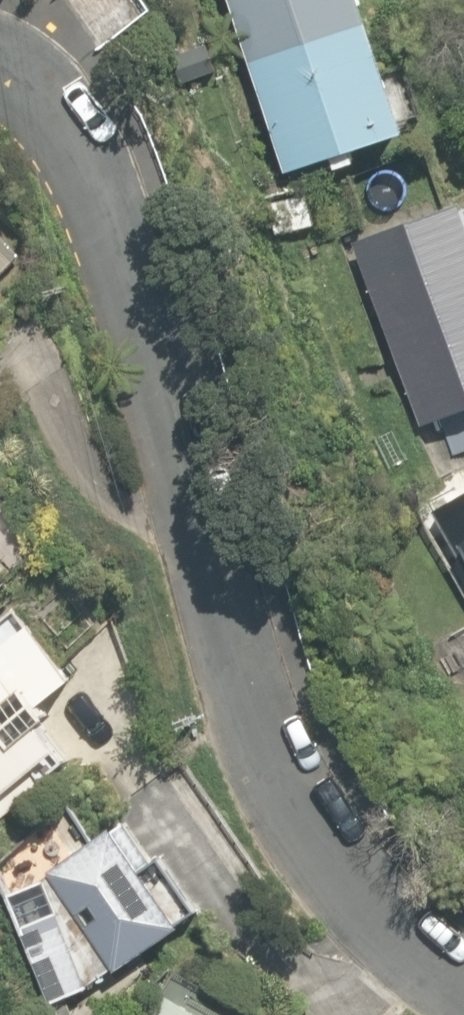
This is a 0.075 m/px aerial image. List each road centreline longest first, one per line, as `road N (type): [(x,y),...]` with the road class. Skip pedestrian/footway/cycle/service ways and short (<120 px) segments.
road 1 (residential): [(0,96),(32,107),(102,202),(277,791),(366,922),(463,993)]

